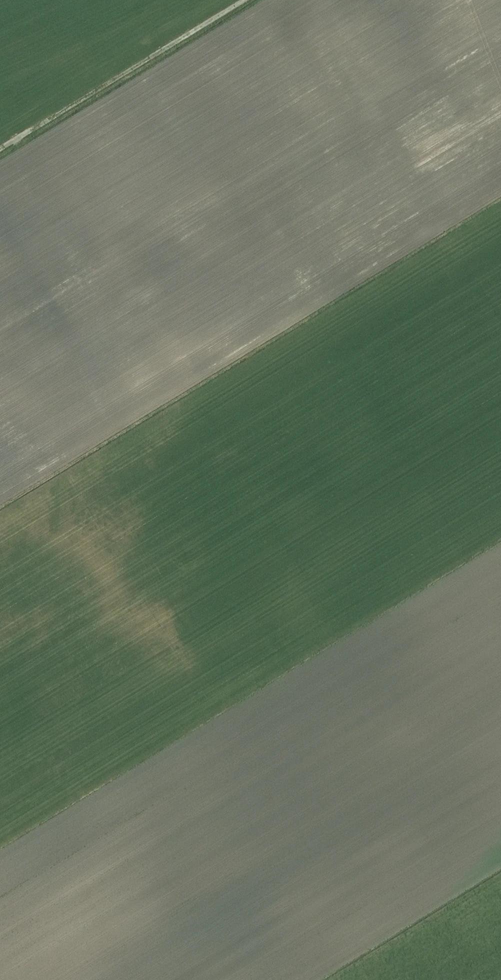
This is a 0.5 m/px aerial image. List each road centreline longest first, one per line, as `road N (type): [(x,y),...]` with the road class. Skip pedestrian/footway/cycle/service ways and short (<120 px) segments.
road 1 (track): [(239,0),(0,148)]

